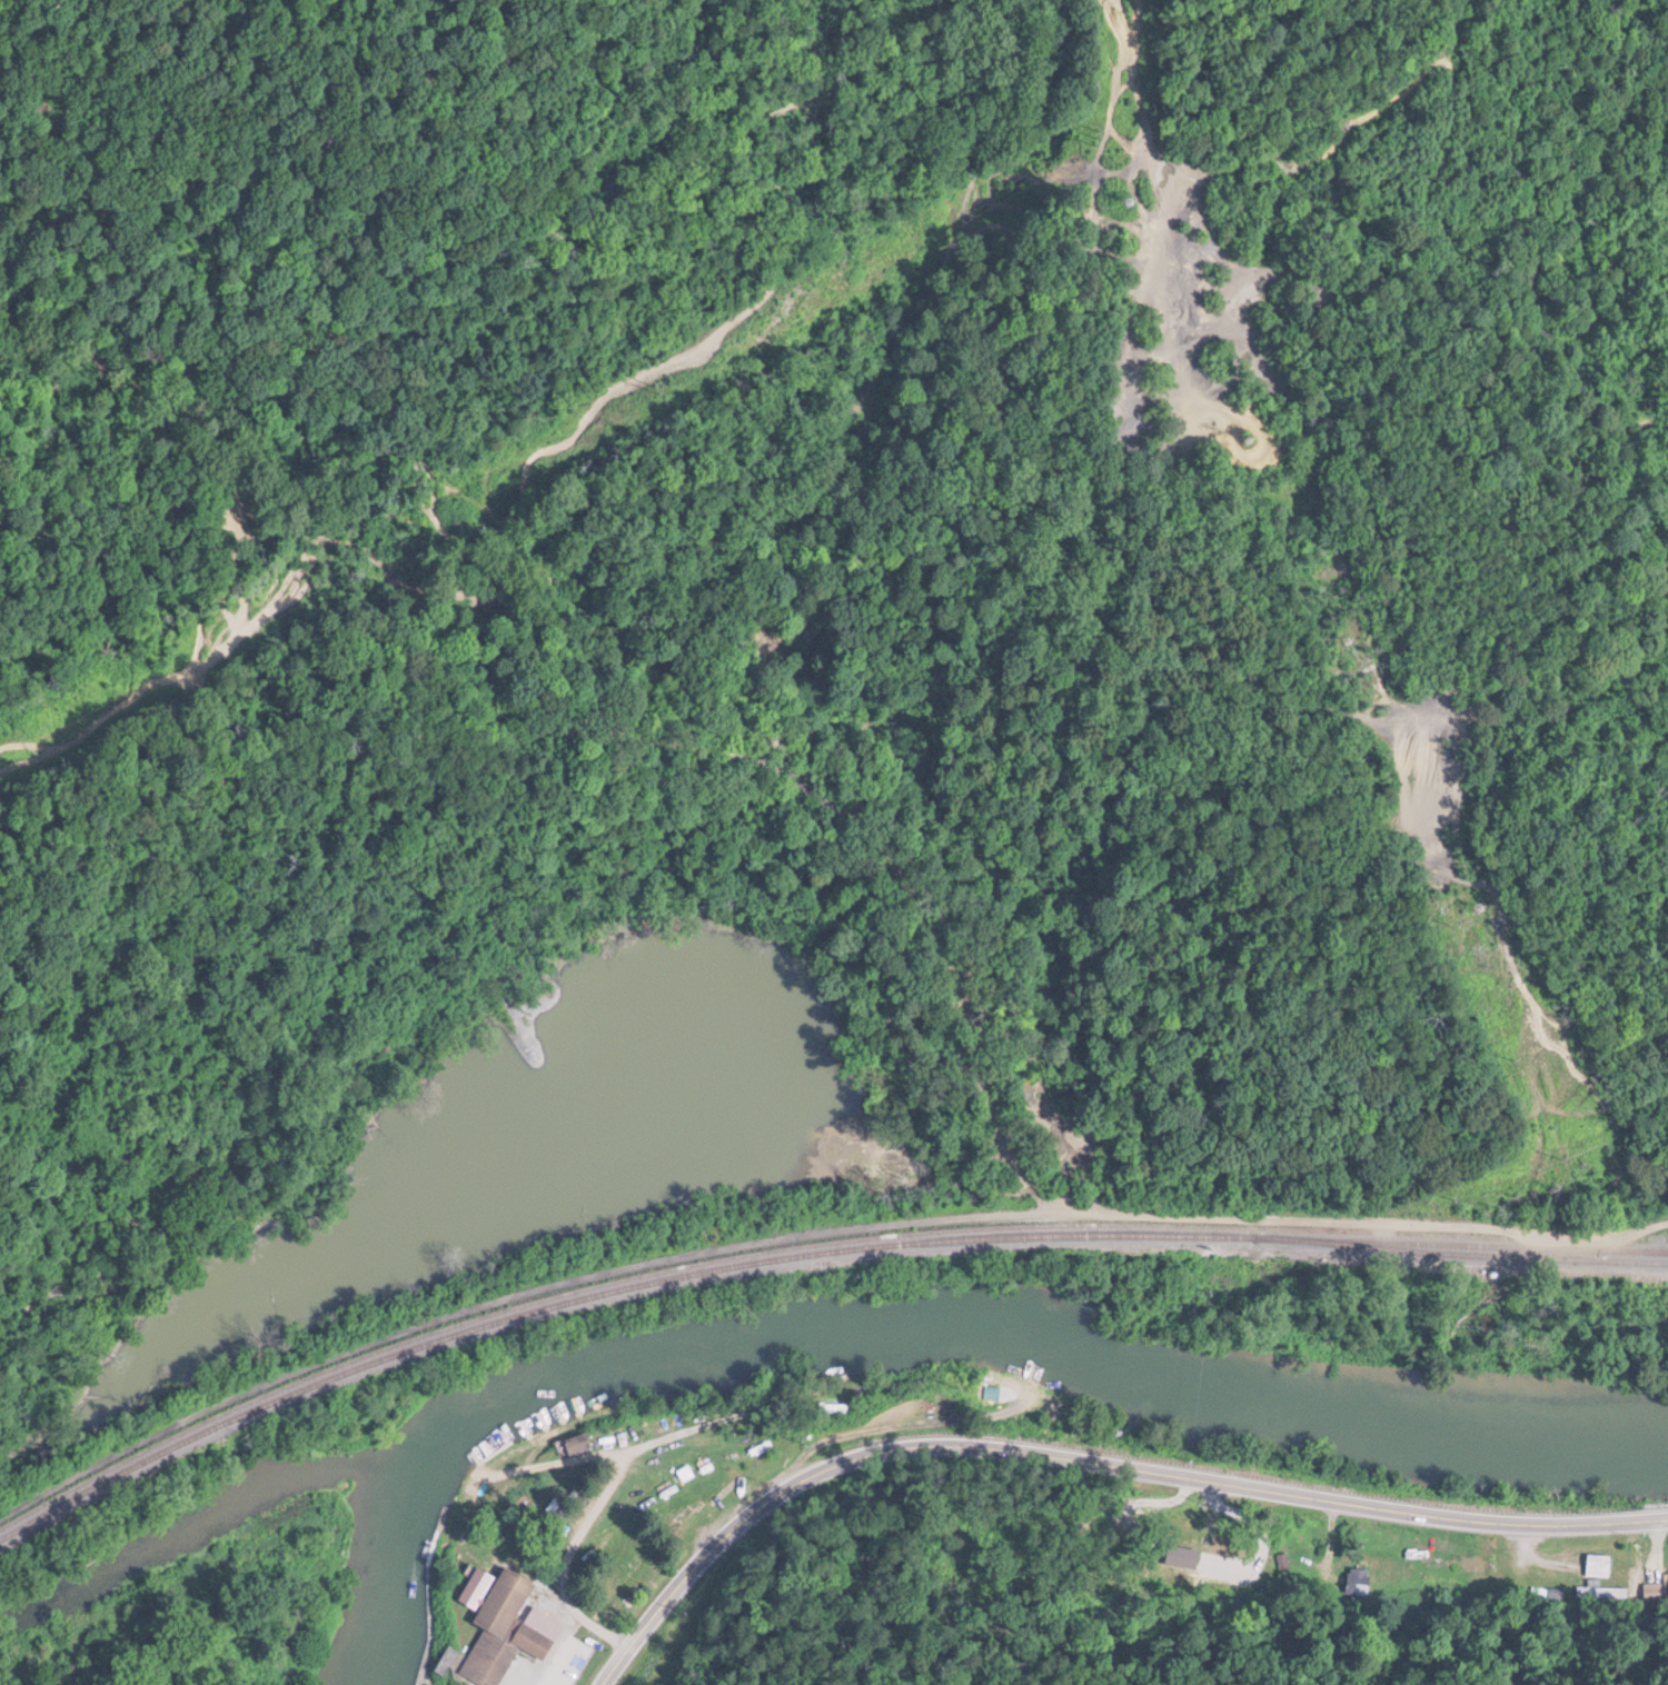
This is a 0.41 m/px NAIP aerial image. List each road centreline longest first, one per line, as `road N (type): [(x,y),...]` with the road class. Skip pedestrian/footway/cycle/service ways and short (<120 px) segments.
road 1 (track): [(0,704),(136,687),(251,699),(474,699),(742,669),(1034,569),(1106,512),(1143,459),(1170,398),(1246,0)]
road 2 (secondary): [(1667,1517),(1569,1524),(1420,1515),(992,1448),(896,1444),(805,1474),(741,1517),(619,1653),(600,1684)]

